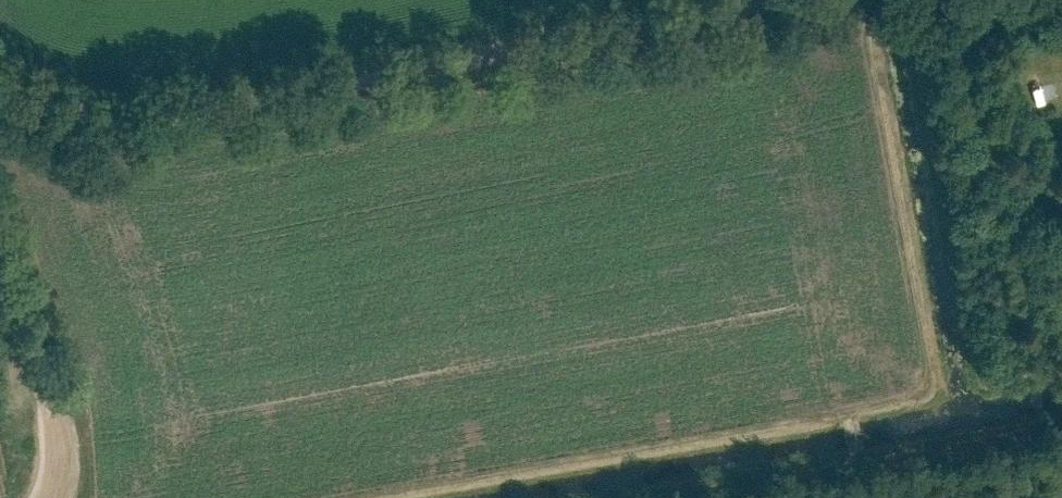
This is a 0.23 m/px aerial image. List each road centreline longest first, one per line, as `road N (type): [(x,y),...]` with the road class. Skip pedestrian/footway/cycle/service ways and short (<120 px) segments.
road 1 (unclassified): [(0,85),(52,111),(135,121),(784,0)]
road 2 (track): [(989,0),(967,75),(976,131),(1061,220)]
road 3 (unclassified): [(41,381),(0,263)]

